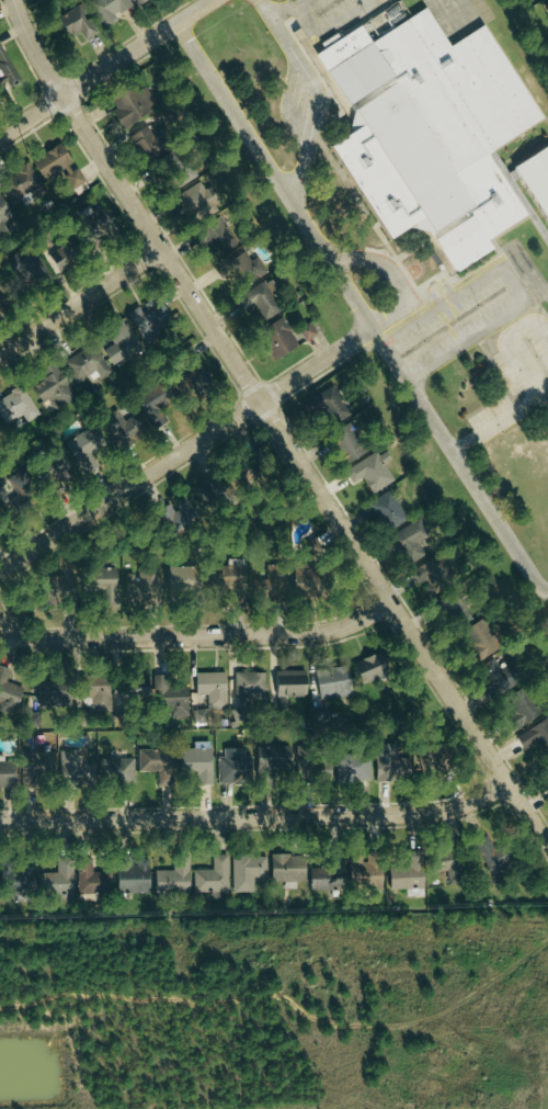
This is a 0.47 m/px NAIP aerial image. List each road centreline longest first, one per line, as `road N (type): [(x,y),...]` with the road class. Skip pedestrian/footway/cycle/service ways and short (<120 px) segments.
road 1 (residential): [(259,401),(547,849)]
road 2 (residential): [(0,822),(432,813),(506,783)]
road 3 (tertiary): [(12,0),(60,97),(259,401)]
road 4 (residential): [(0,571),(370,328)]
road 5 (residential): [(0,621),(45,640),(311,634),(353,624),(390,602)]
road 6 (residential): [(213,0),(0,136)]
road 7 (residential): [(0,356),(161,250)]

